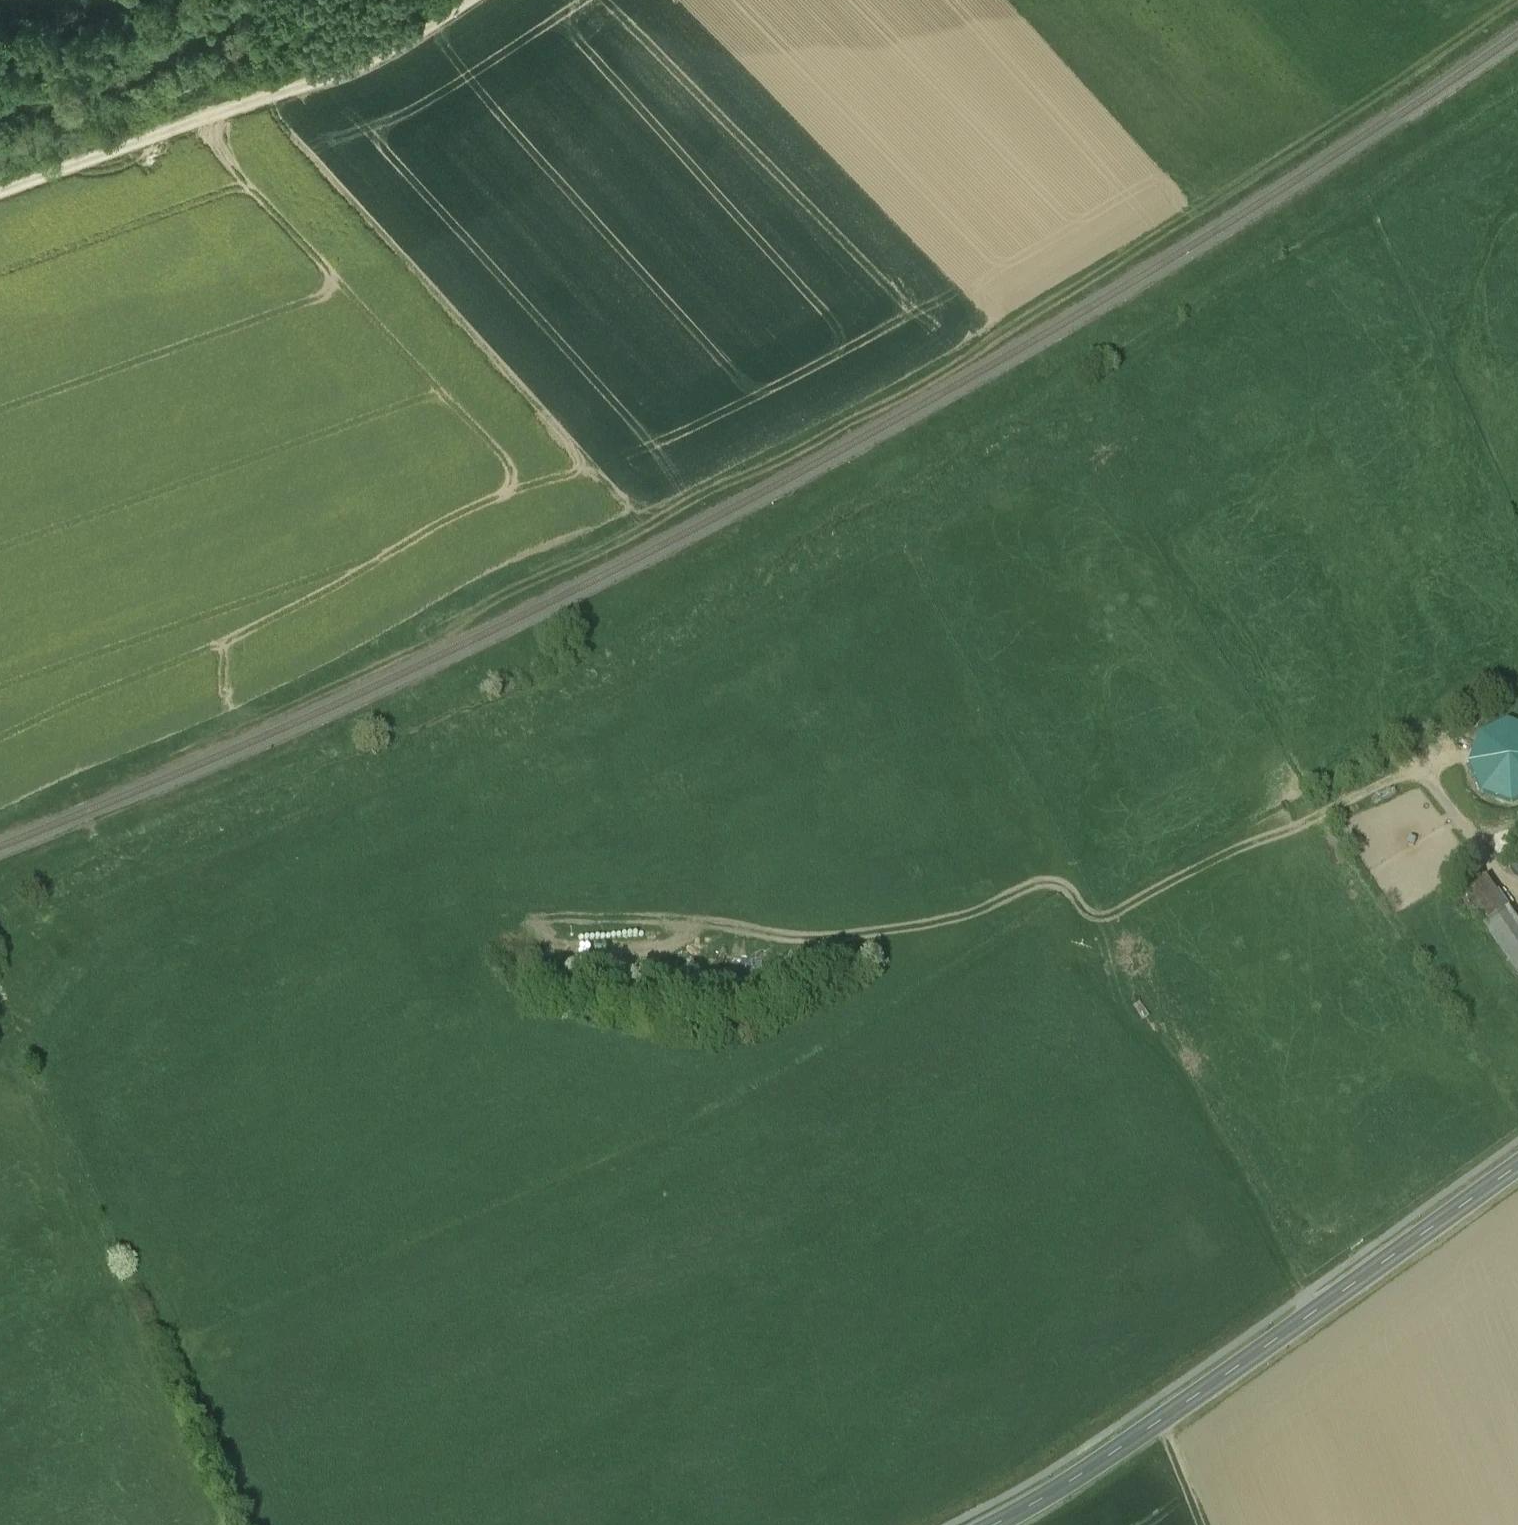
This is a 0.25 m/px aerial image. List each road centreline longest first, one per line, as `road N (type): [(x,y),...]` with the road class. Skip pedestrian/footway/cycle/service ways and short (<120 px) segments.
road 1 (tertiary): [(990,1524),(1060,1485),(1517,1165)]
road 2 (track): [(0,191),(358,68),(468,0)]

